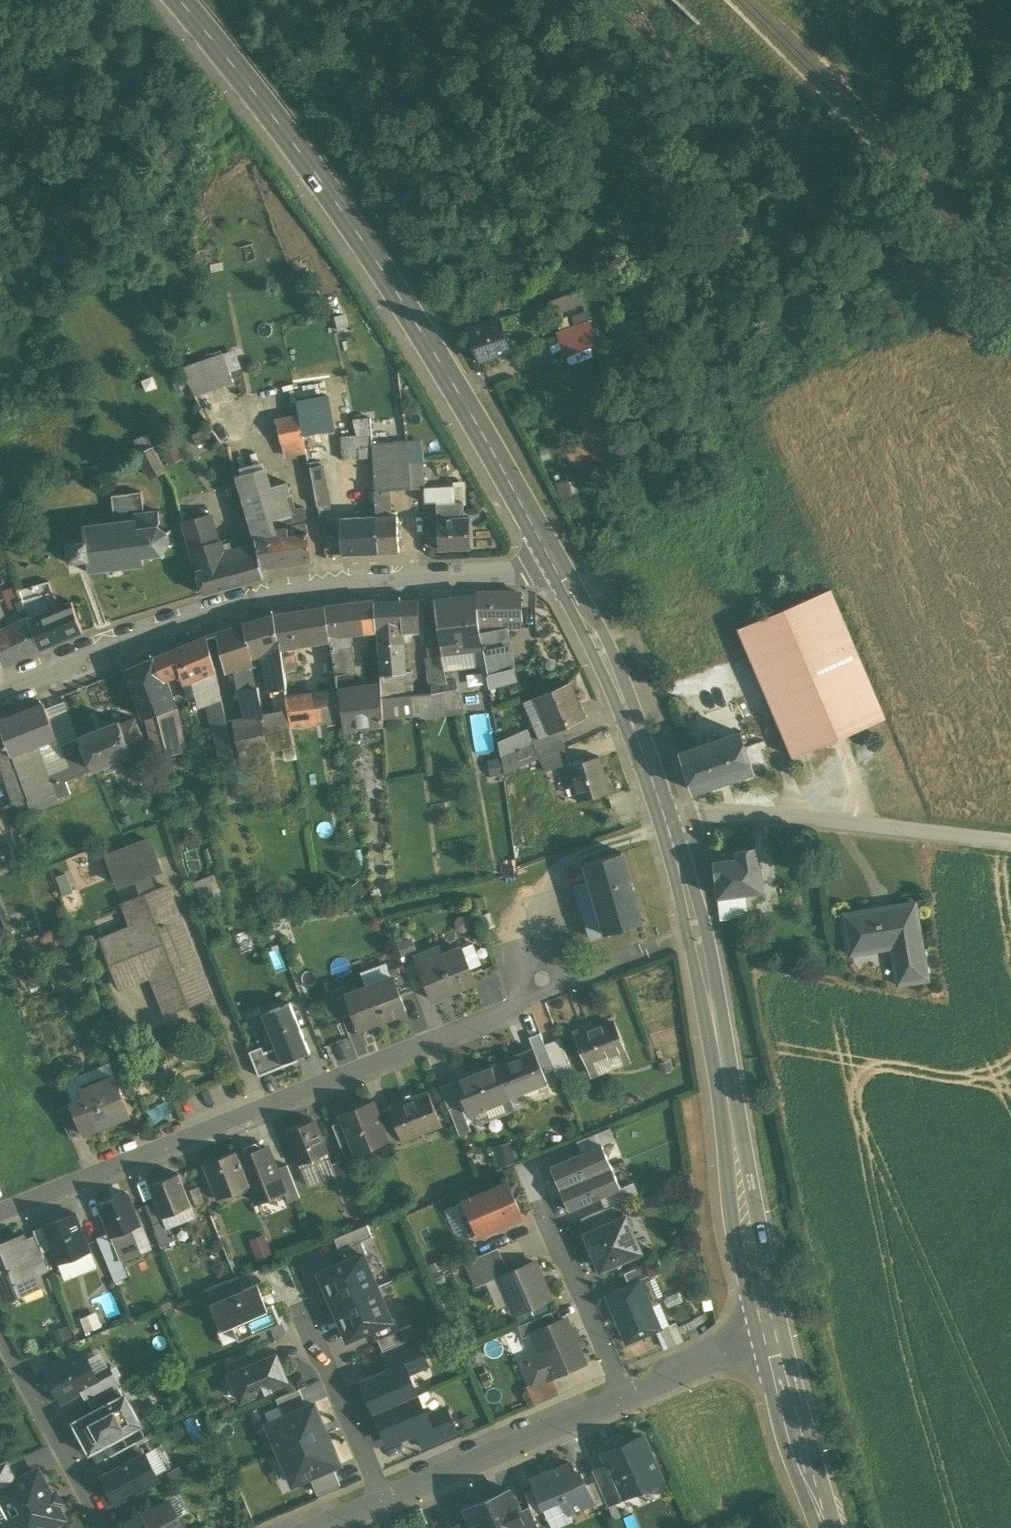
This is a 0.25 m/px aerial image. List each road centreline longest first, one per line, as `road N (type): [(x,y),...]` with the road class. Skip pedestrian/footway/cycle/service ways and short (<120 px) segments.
road 1 (secondary): [(555,568),(348,216),(179,0)]
road 2 (residential): [(590,975),(0,1216)]
road 3 (residential): [(0,698),(265,598),(424,575),(555,568)]
road 4 (secondary): [(771,1328),(696,934),(666,821)]
road 5 (residential): [(666,821),(710,813),(1010,841)]
road 6 (residential): [(625,1390),(311,1527)]
road 7 (secondary): [(666,821),(598,644),(555,568)]
road 8 (residential): [(104,1527),(0,1338)]
road 9 (secondary): [(827,1527),(771,1328)]
road 10 (residential): [(625,1390),(538,1204)]
road 11 (residential): [(771,1328),(625,1390)]

